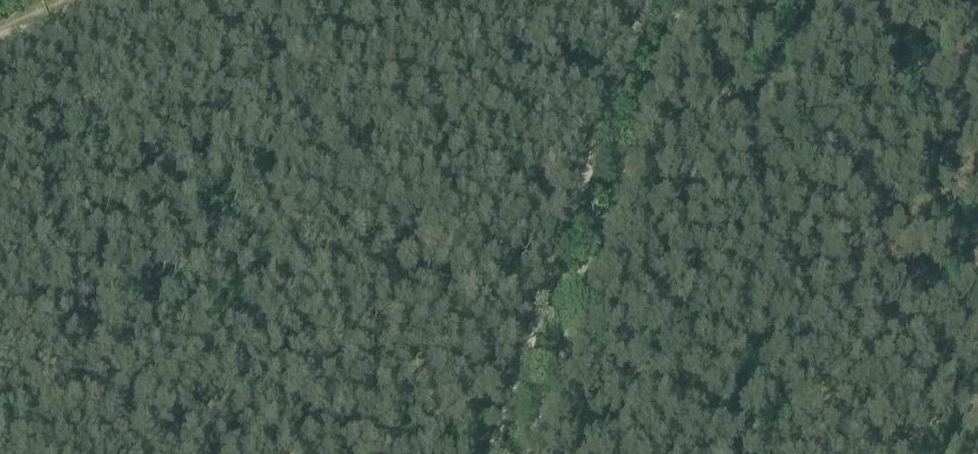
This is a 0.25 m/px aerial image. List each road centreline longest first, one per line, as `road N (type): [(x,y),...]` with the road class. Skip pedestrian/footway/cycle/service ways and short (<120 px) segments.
road 1 (track): [(659,0),(500,453)]
road 2 (track): [(182,0),(0,73)]

